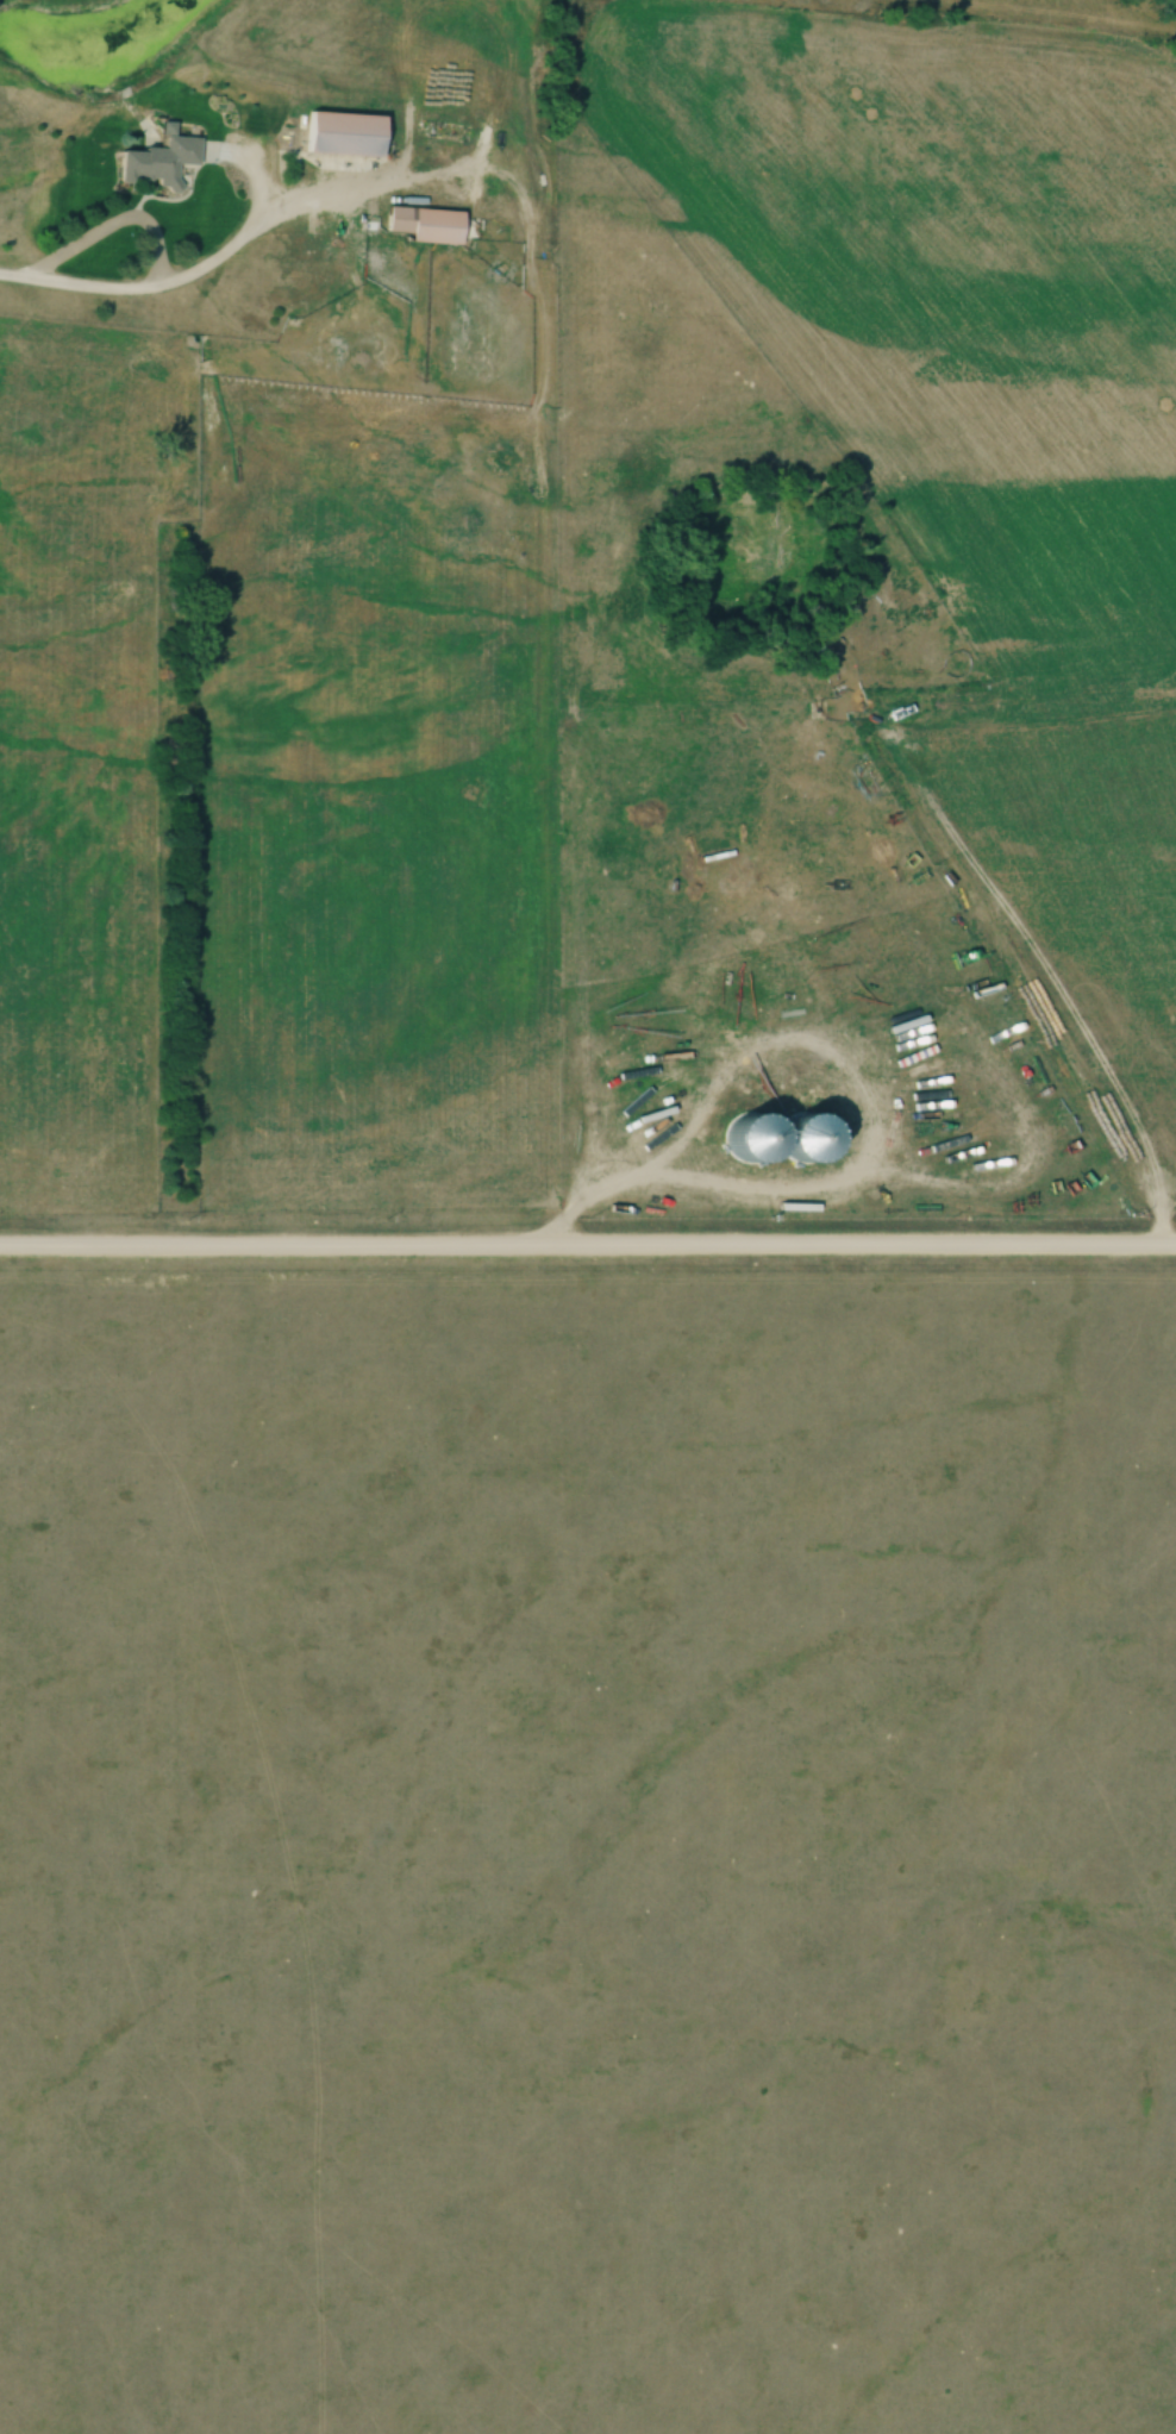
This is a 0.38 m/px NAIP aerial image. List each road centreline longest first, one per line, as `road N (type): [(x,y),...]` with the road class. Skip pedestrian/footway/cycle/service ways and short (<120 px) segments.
road 1 (residential): [(0,1250),(1175,1251)]

